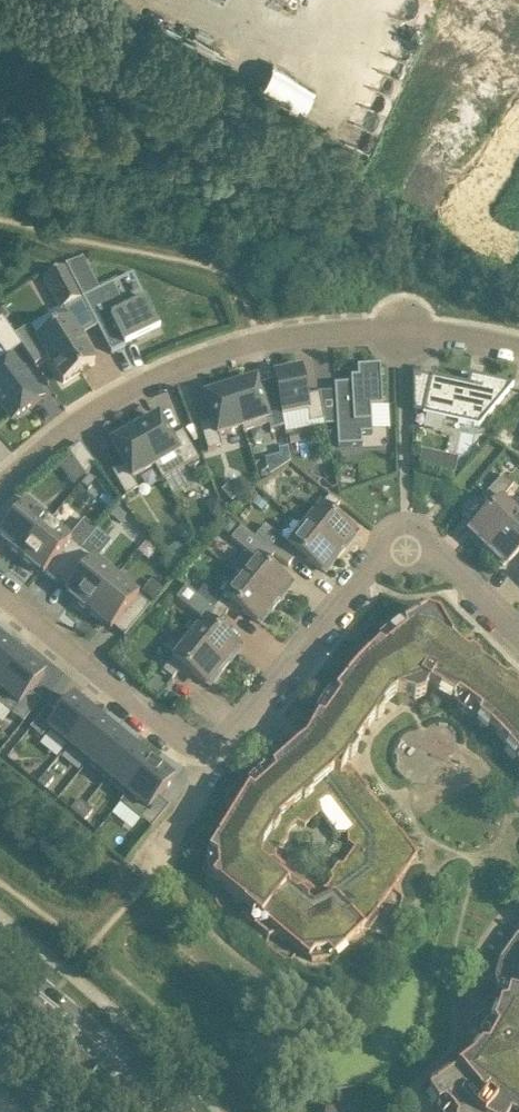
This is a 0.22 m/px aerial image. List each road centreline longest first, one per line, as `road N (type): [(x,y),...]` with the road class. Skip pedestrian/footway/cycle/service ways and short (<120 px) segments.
road 1 (residential): [(518,346),(408,329),(256,344),(118,399),(0,486)]
road 2 (residential): [(212,766),(404,532),(518,641)]
road 3 (residential): [(0,597),(212,766)]
road 4 (primary): [(175,1111),(0,961)]

